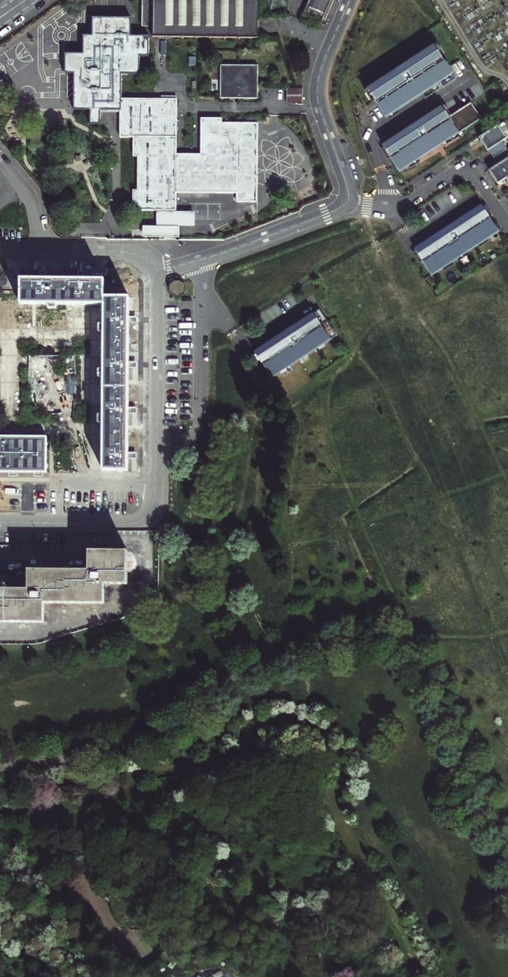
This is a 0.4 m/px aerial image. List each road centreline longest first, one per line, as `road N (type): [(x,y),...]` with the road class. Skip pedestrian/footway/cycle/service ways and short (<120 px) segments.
road 1 (residential): [(0,522),(130,523),(147,516),(155,485),(157,273)]
road 2 (residential): [(345,204),(347,186),(317,91),(349,0)]
road 3 (residential): [(345,204),(396,208),(468,165),(507,227)]
road 4 (residential): [(157,273),(345,204)]
road 5 (residential): [(157,273),(151,261),(129,253),(39,251)]

